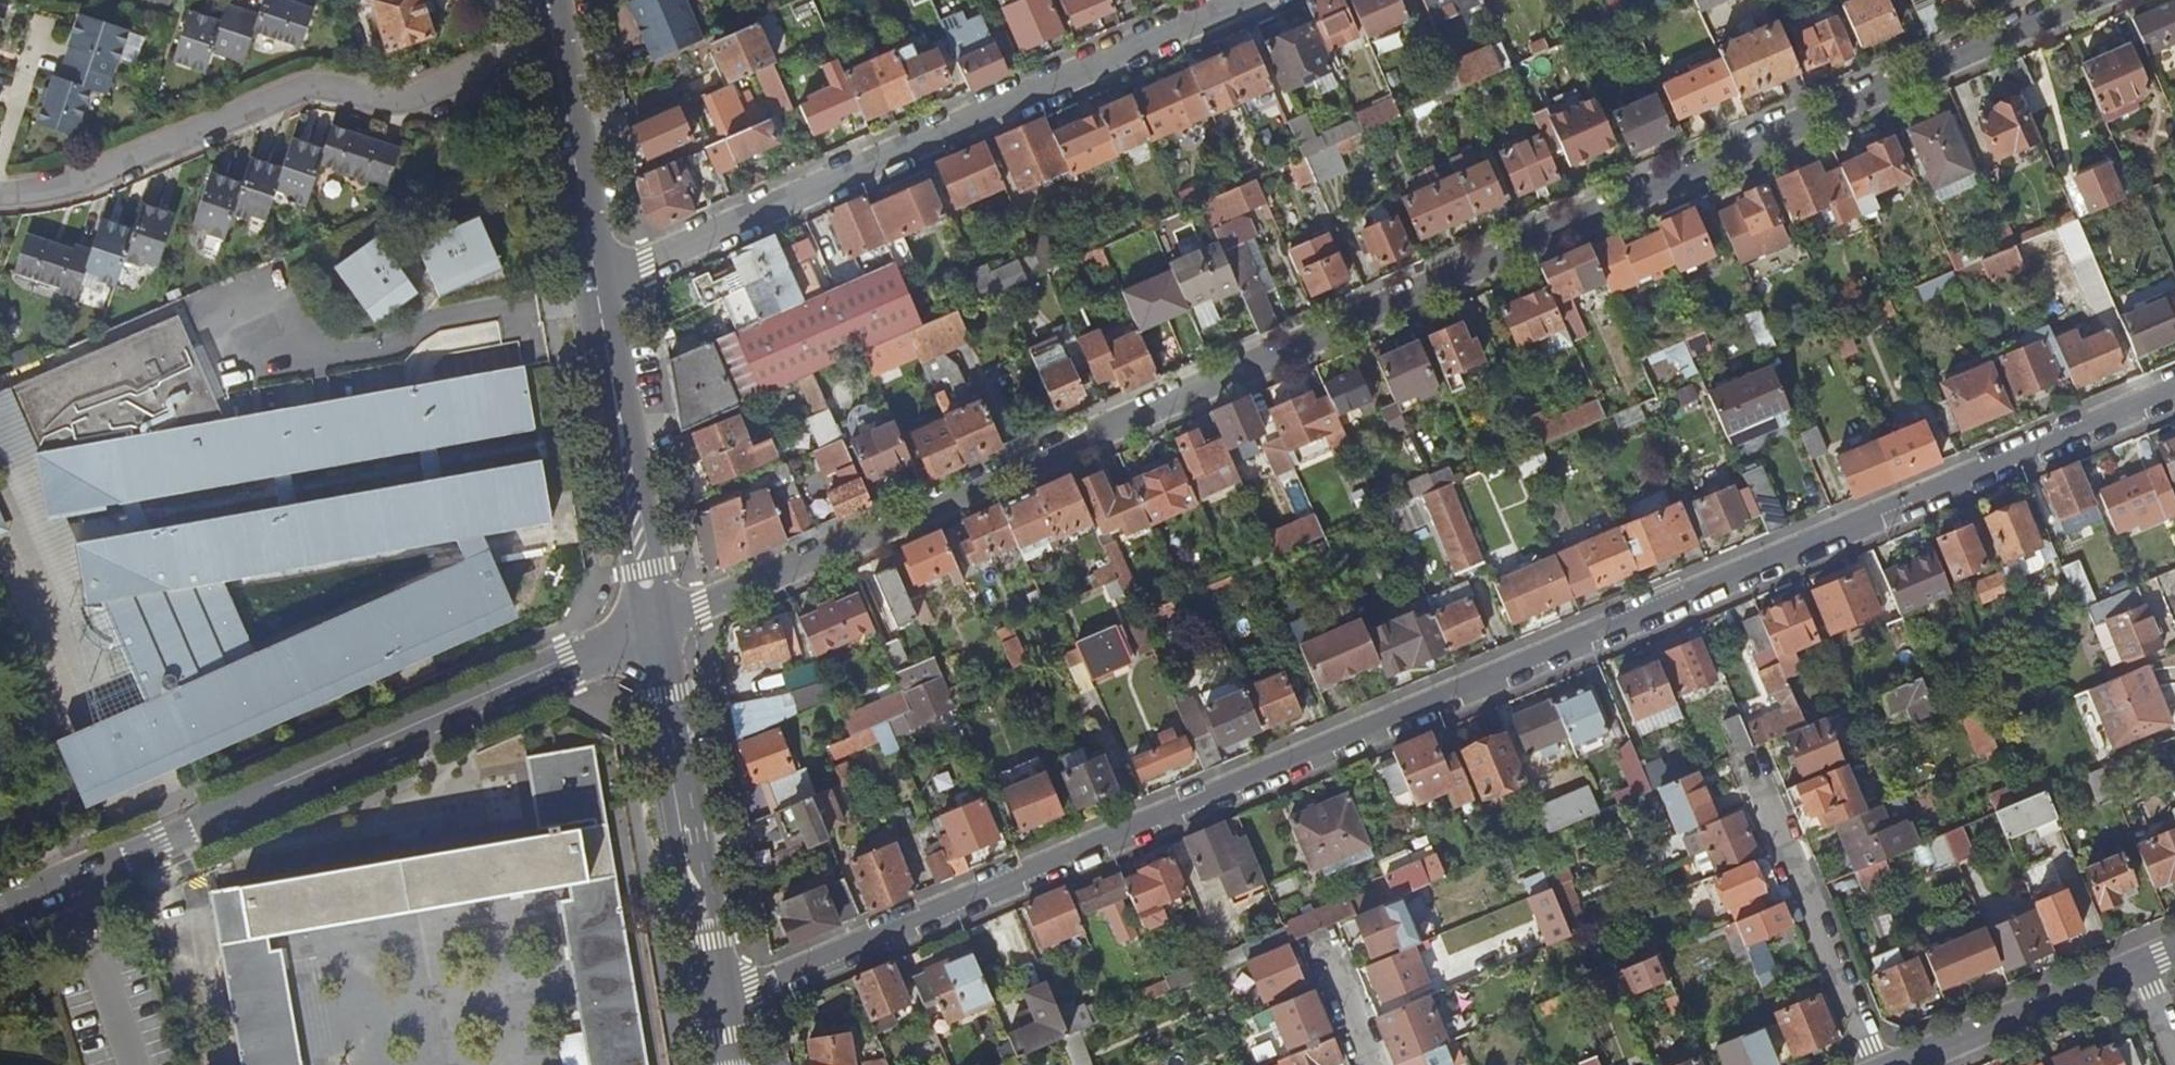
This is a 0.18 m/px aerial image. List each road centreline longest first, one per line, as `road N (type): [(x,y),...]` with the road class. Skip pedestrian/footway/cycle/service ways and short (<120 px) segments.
road 1 (residential): [(722,1005),(2174,389)]
road 2 (residential): [(2079,0),(655,626)]
road 3 (residential): [(0,913),(655,626)]
road 4 (residential): [(598,284),(1241,0)]
road 5 (residential): [(0,196),(102,174),(301,88),(402,101),(496,57),(556,47)]
road 6 (tertiary): [(722,1005),(655,626)]
road 7 (tertiary): [(655,626),(598,284)]
road 8 (residential): [(1755,780),(1876,1064)]
road 9 (residential): [(1893,1064),(2138,963)]
road 10 (tertiary): [(598,284),(556,47)]
road 11 (residential): [(1368,1064),(1316,940)]

